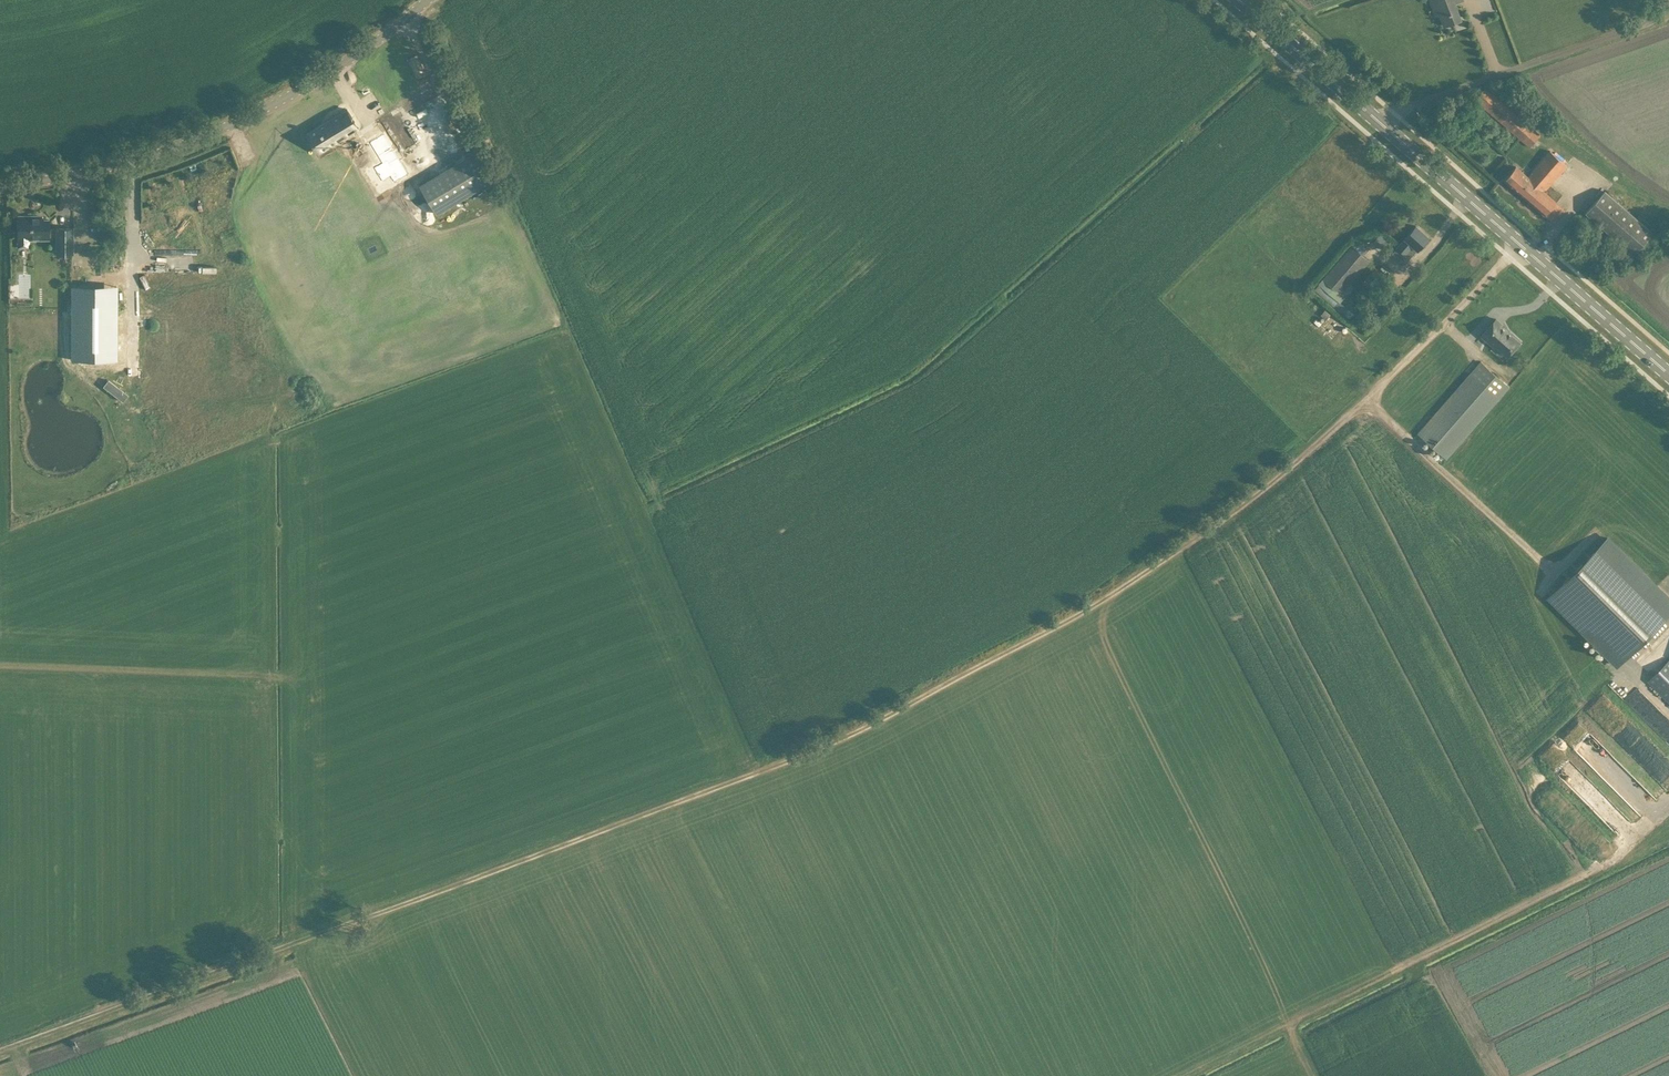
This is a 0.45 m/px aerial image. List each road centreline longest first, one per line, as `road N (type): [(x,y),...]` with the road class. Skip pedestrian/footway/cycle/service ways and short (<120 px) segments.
road 1 (track): [(1527,245),(1310,455),(1151,574),(968,677),(775,769),(0,1052)]
road 2 (track): [(1194,1075),(1668,838)]
road 3 (unclassified): [(0,186),(112,168),(192,141),(271,106),(377,40),(424,0)]
road 4 (primary): [(1668,369),(1381,126)]
road 5 (unclassified): [(1381,126),(1668,17)]
road 6 (track): [(276,677),(0,664)]
road 7 (track): [(1371,399),(1555,572)]
road 8 (primary): [(1381,126),(1238,0)]

